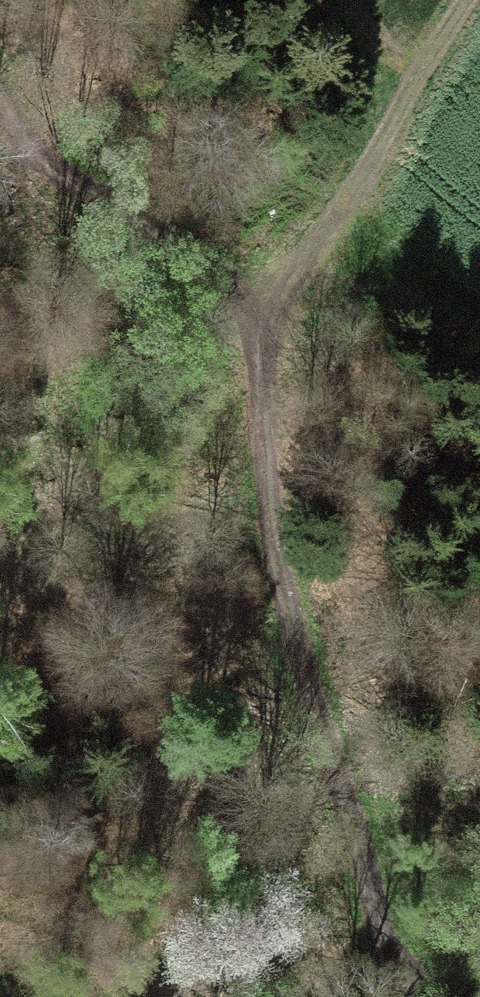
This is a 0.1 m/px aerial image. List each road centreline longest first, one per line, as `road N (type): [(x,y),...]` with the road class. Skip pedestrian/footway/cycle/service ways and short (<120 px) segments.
road 1 (track): [(399,996),(340,670),(257,394)]
road 2 (track): [(257,394),(465,0)]
road 3 (track): [(257,394),(0,107)]
road 4 (track): [(378,867),(479,954)]

